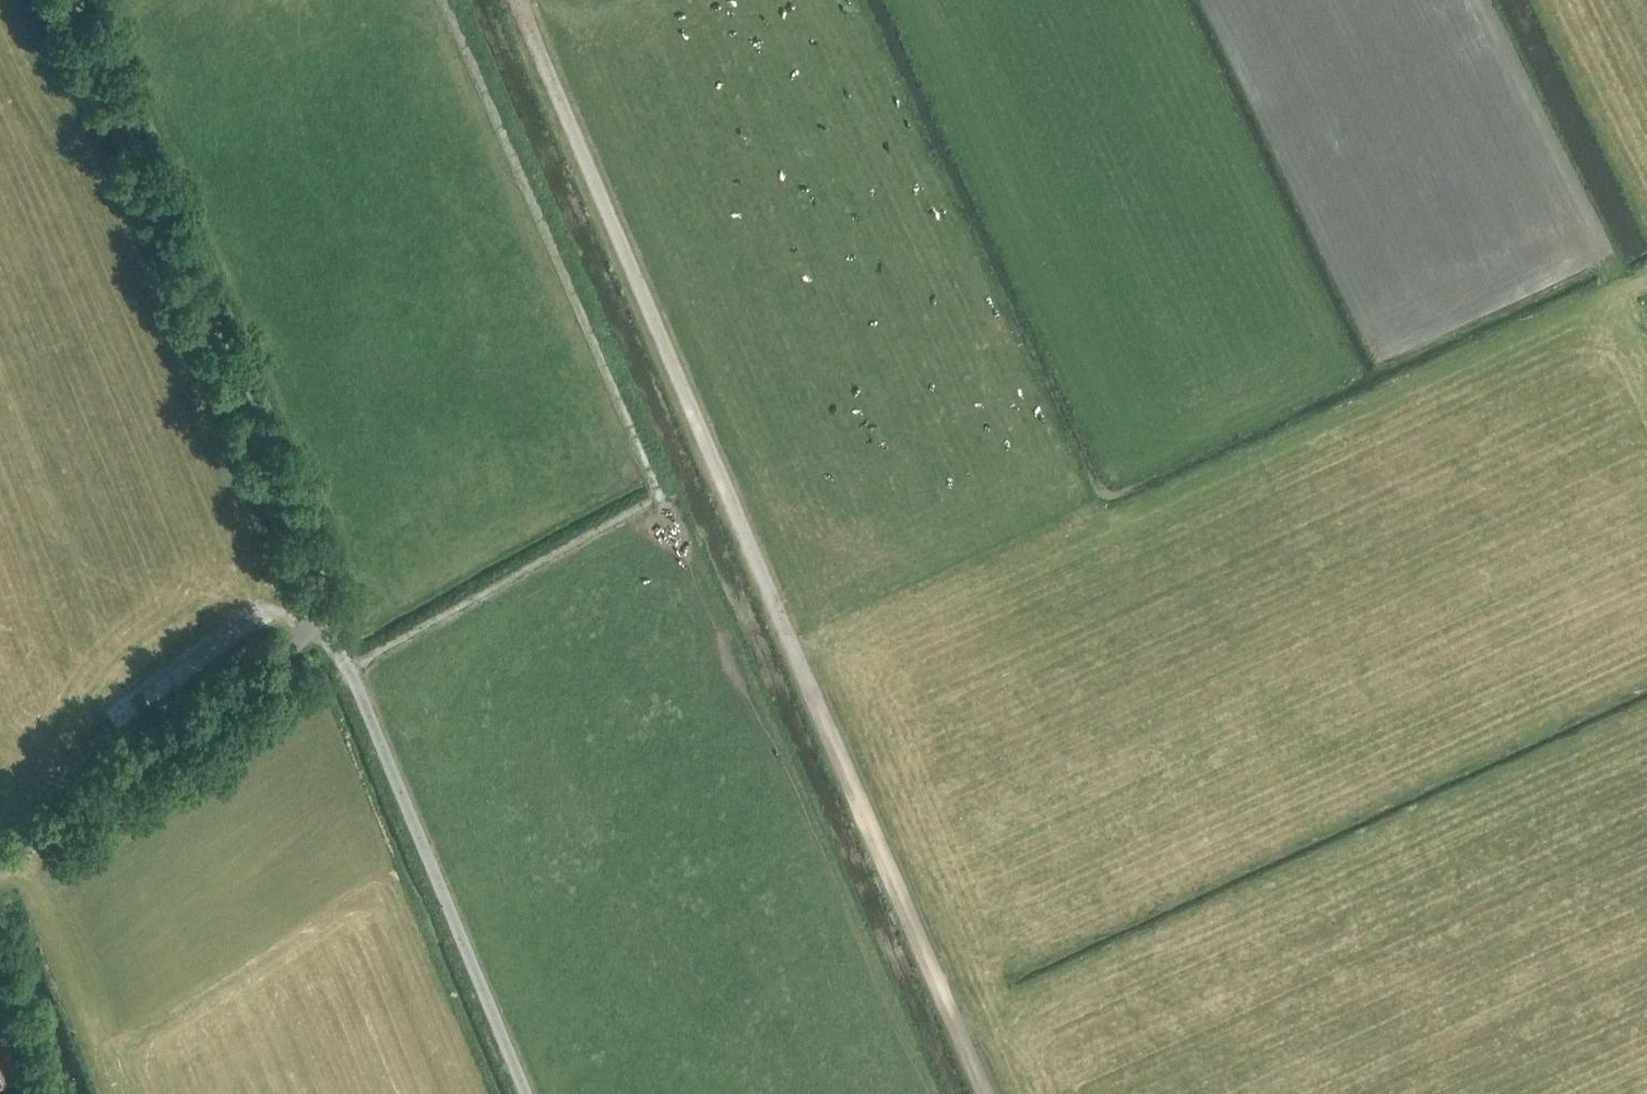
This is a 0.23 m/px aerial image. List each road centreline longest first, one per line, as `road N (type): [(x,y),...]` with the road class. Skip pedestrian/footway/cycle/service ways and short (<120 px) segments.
road 1 (residential): [(0,871),(282,659),(306,632),(317,600),(313,555),(76,0)]

